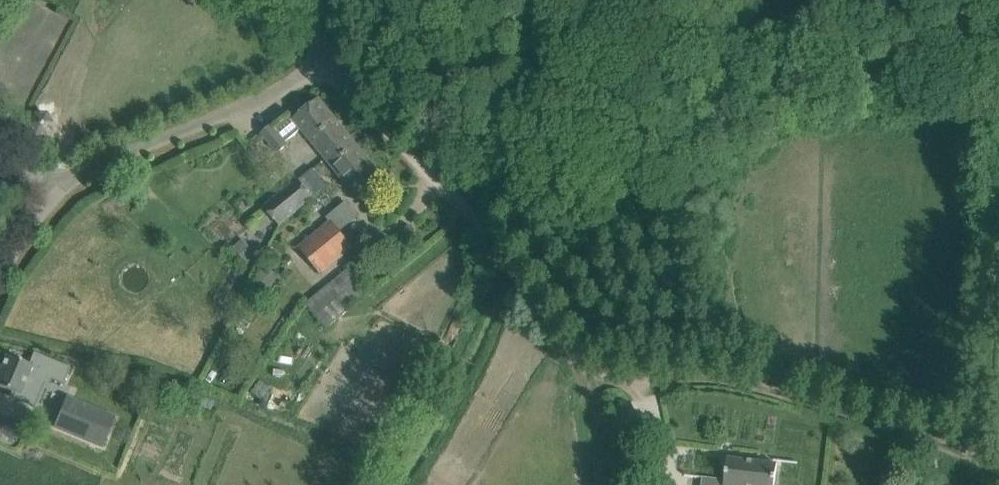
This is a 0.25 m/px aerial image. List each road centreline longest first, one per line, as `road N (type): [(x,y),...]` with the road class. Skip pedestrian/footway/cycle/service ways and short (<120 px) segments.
road 1 (track): [(633,384),(757,382),(932,440),(960,438),(971,422),(972,291),(984,238),(998,229)]
road 2 (unclassified): [(633,384),(582,361),(476,216),(325,66)]
road 3 (unclassified): [(0,284),(61,182),(325,66)]

